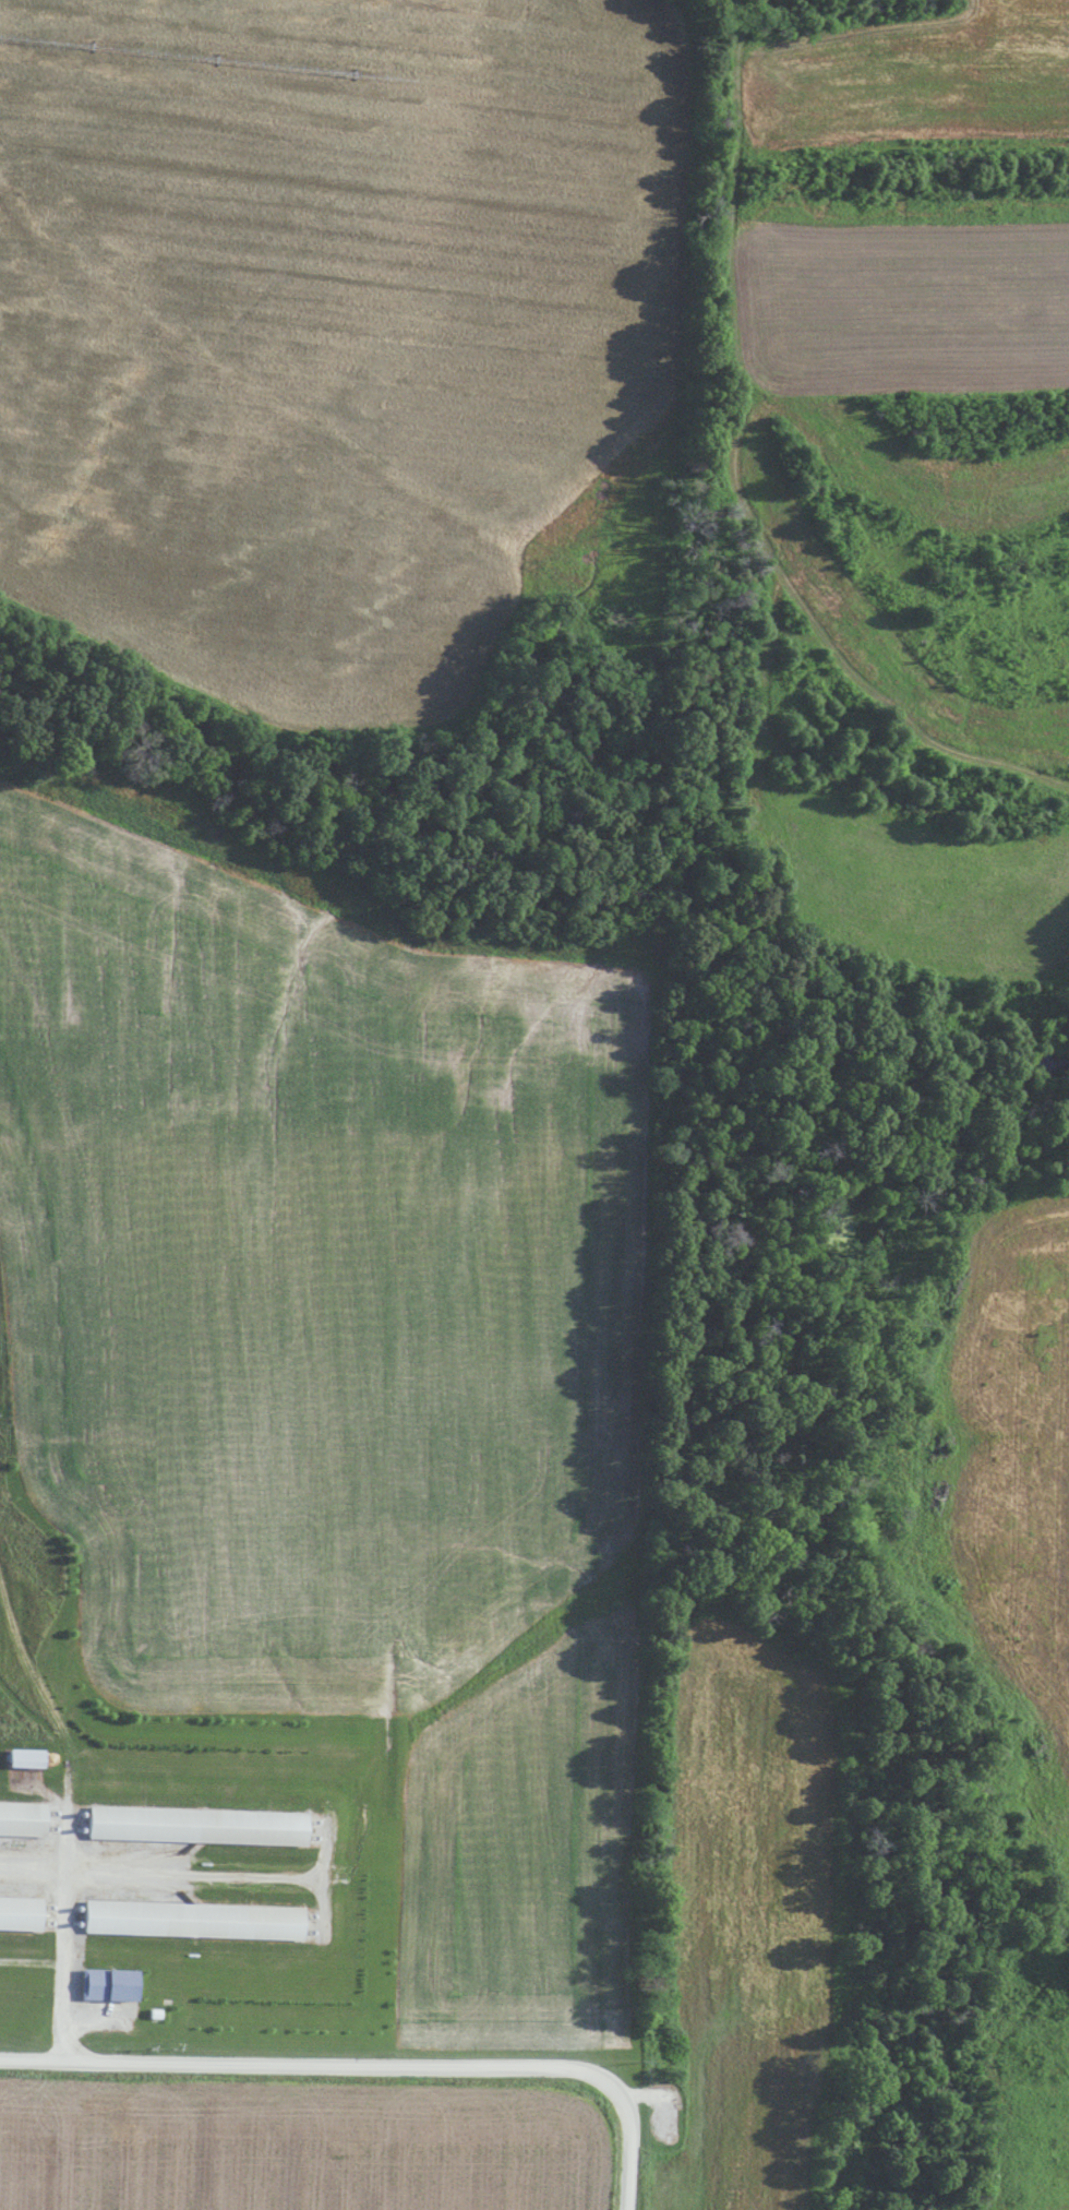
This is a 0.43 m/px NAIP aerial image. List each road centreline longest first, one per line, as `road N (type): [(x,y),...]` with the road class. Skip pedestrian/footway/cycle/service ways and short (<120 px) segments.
road 1 (residential): [(627,2209),(625,2104),(592,2072),(0,2063)]

